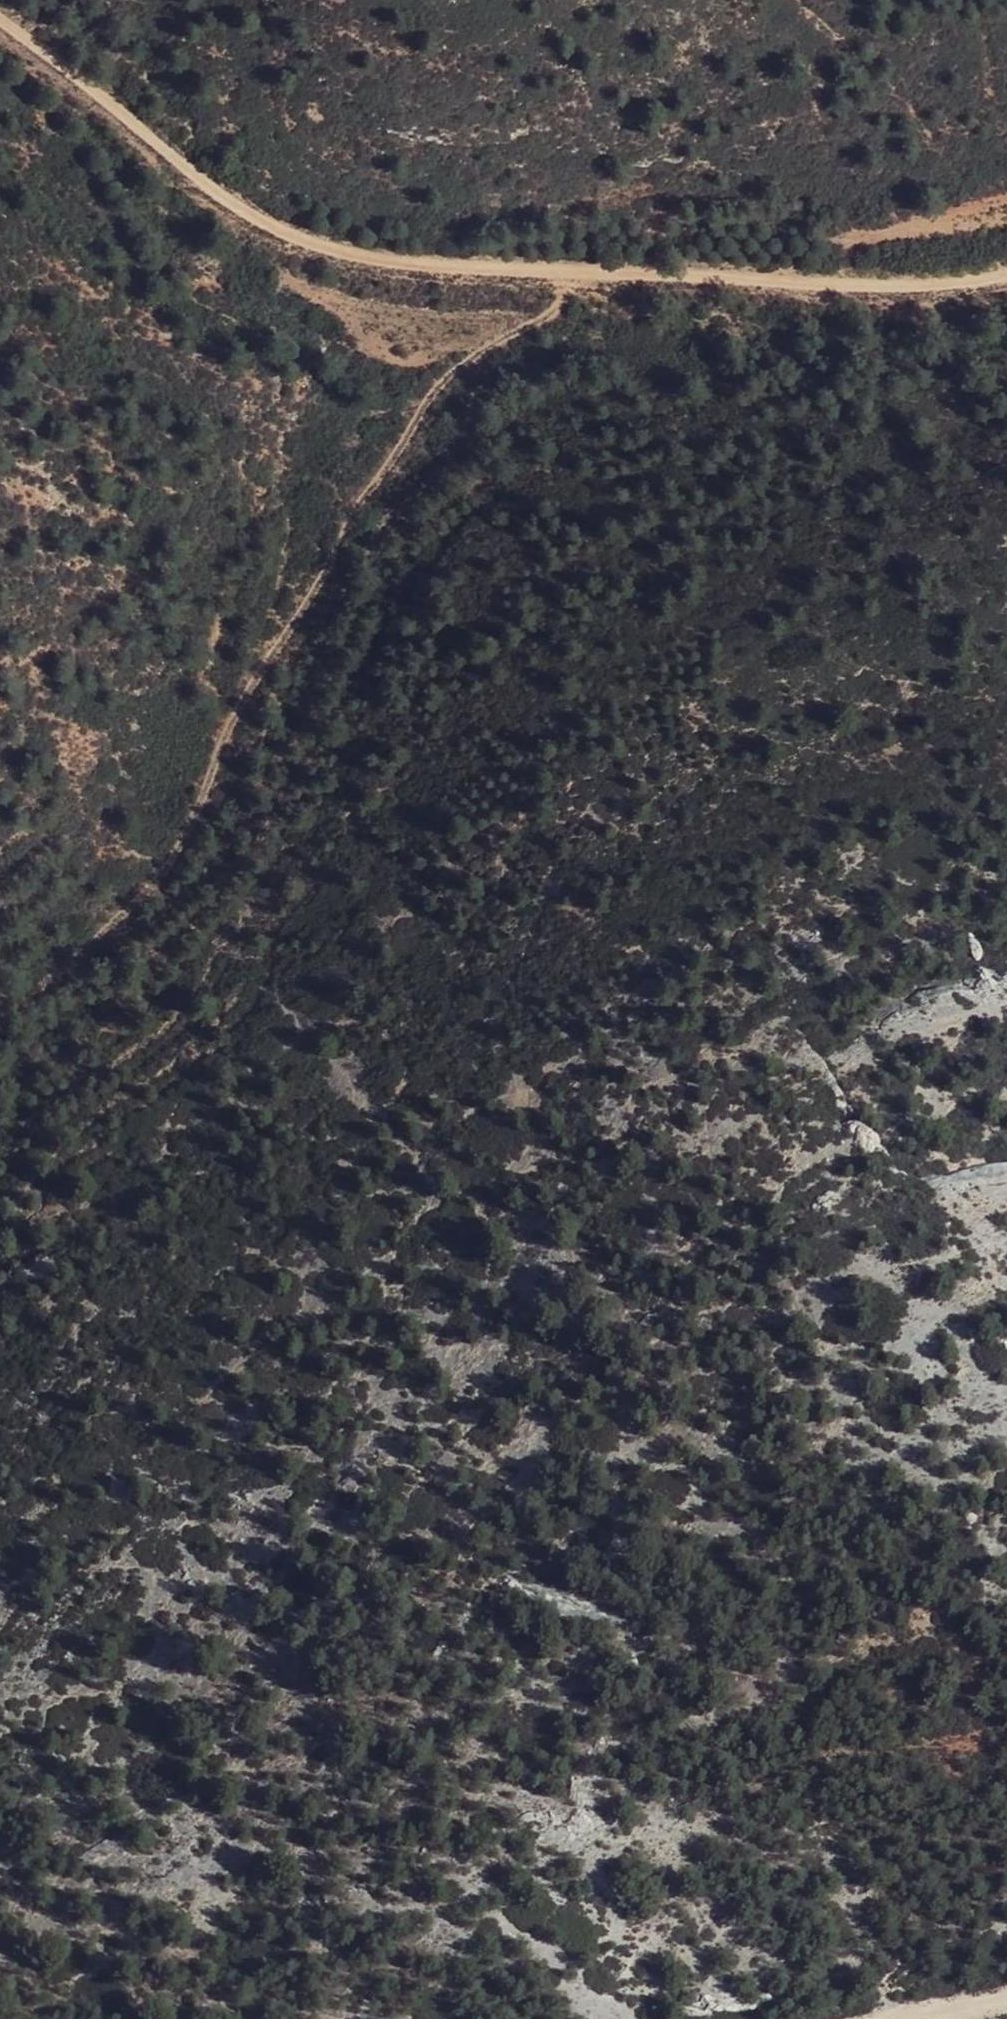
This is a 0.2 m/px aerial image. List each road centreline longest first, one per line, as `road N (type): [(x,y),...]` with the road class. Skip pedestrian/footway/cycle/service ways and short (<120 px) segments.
road 1 (track): [(1006,270),(929,287),(290,255),(0,18)]

